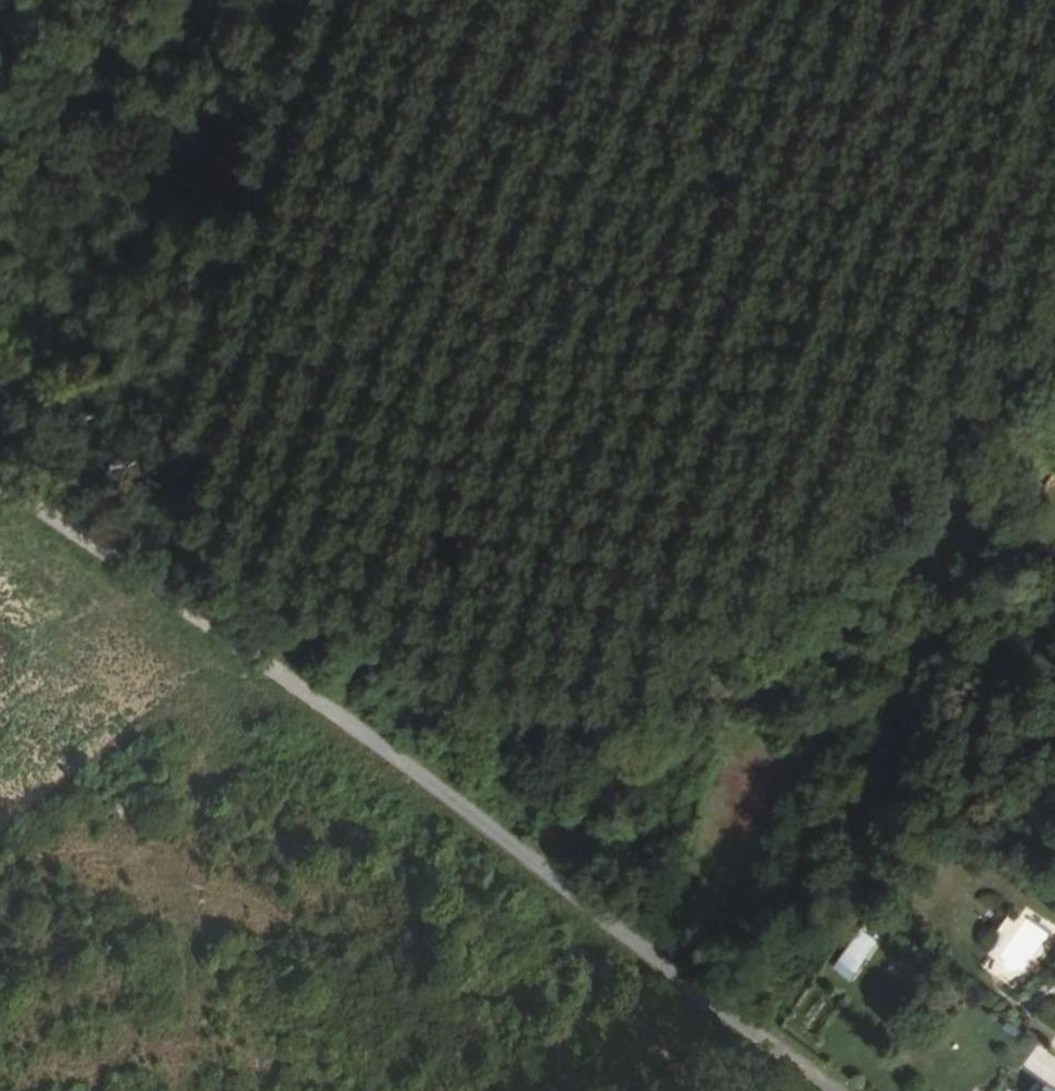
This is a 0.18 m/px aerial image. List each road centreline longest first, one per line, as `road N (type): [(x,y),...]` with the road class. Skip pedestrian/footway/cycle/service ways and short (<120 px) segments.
road 1 (residential): [(842,1090),(265,657),(0,476)]

